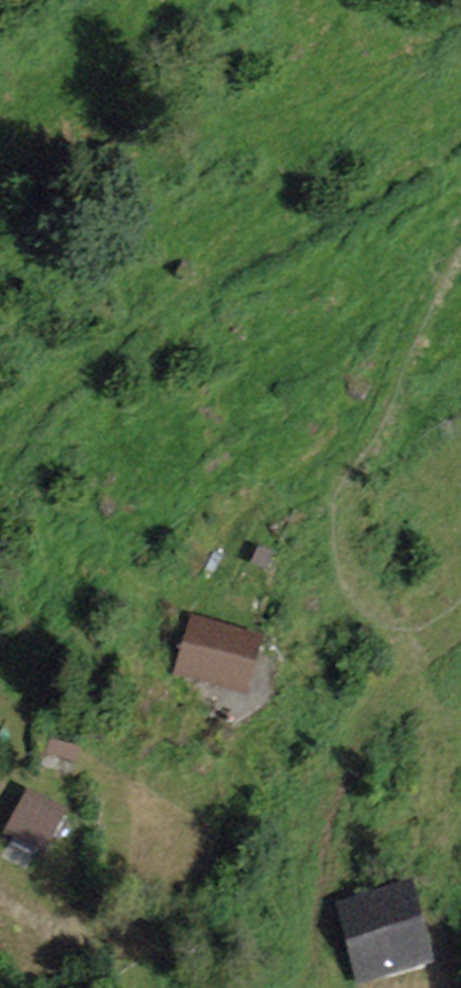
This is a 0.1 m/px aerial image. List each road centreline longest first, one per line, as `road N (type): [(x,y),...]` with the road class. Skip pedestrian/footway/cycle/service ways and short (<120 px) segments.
road 1 (track): [(0,452),(94,356),(200,283),(370,198),(460,131)]
road 2 (track): [(211,609),(218,561),(233,529),(345,454),(367,428),(428,288),(460,238)]

